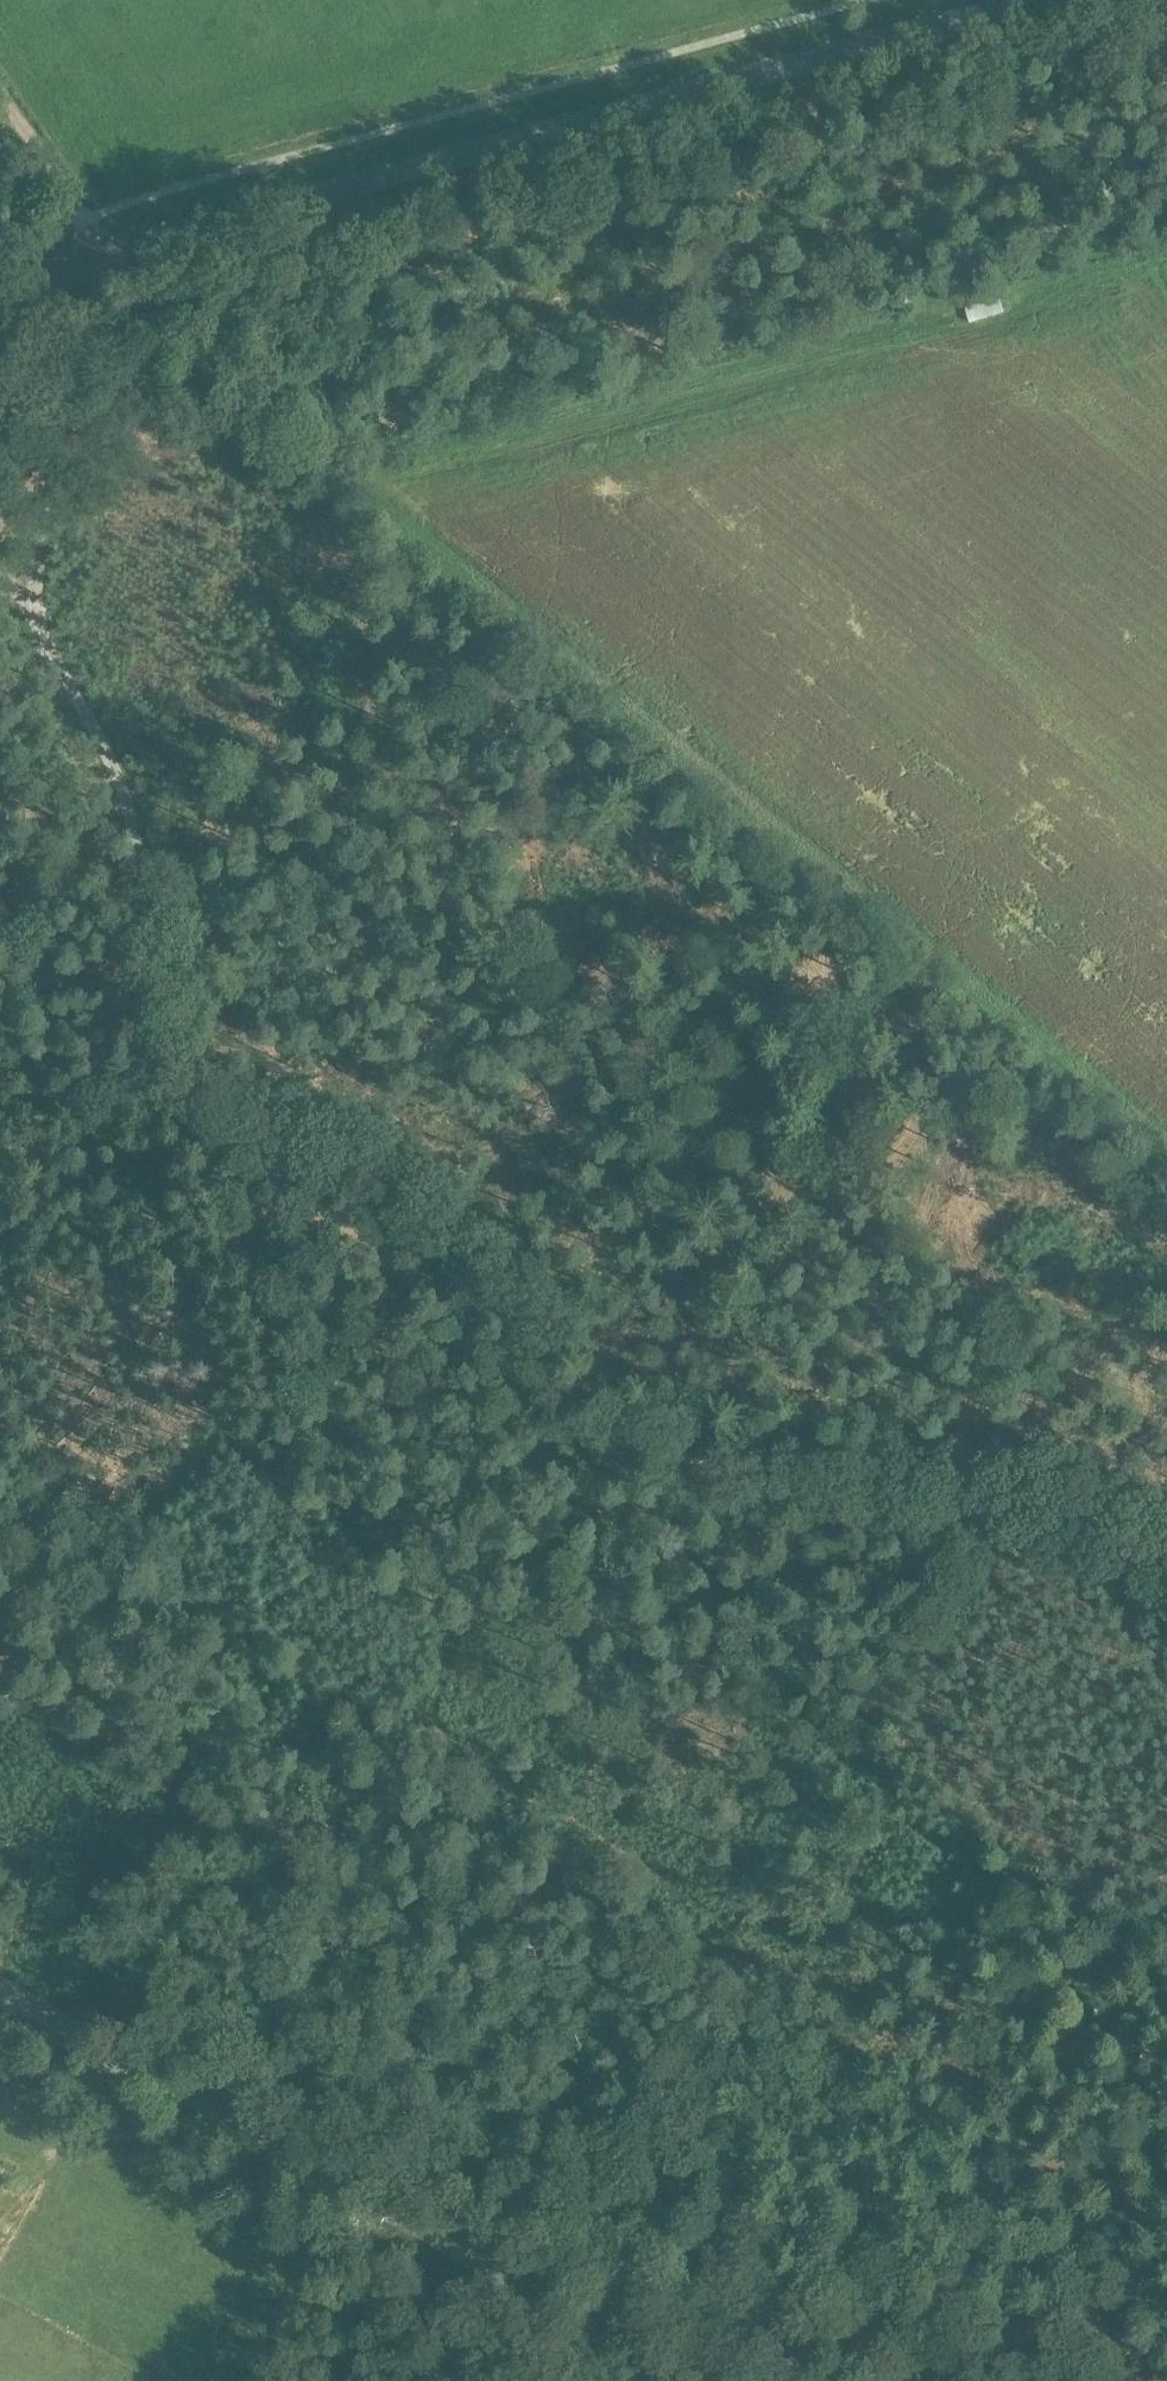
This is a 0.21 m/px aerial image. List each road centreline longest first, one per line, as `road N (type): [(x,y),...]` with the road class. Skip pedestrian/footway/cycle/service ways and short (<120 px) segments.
road 1 (track): [(1166,1117),(720,765),(122,273),(84,218)]
road 2 (track): [(1166,1543),(1079,1505),(733,1475),(658,1449),(608,1421),(462,1225),(419,1187),(353,1152),(174,1107)]
road 3 (tertiary): [(0,282),(1034,0)]
road 4 (track): [(63,265),(33,608),(115,765),(138,834),(152,1027),(174,1107)]
road 5 (tertiary): [(696,2380),(0,1985)]
road 6 (track): [(174,1107),(0,1085)]
road 7 (track): [(0,94),(84,218)]

